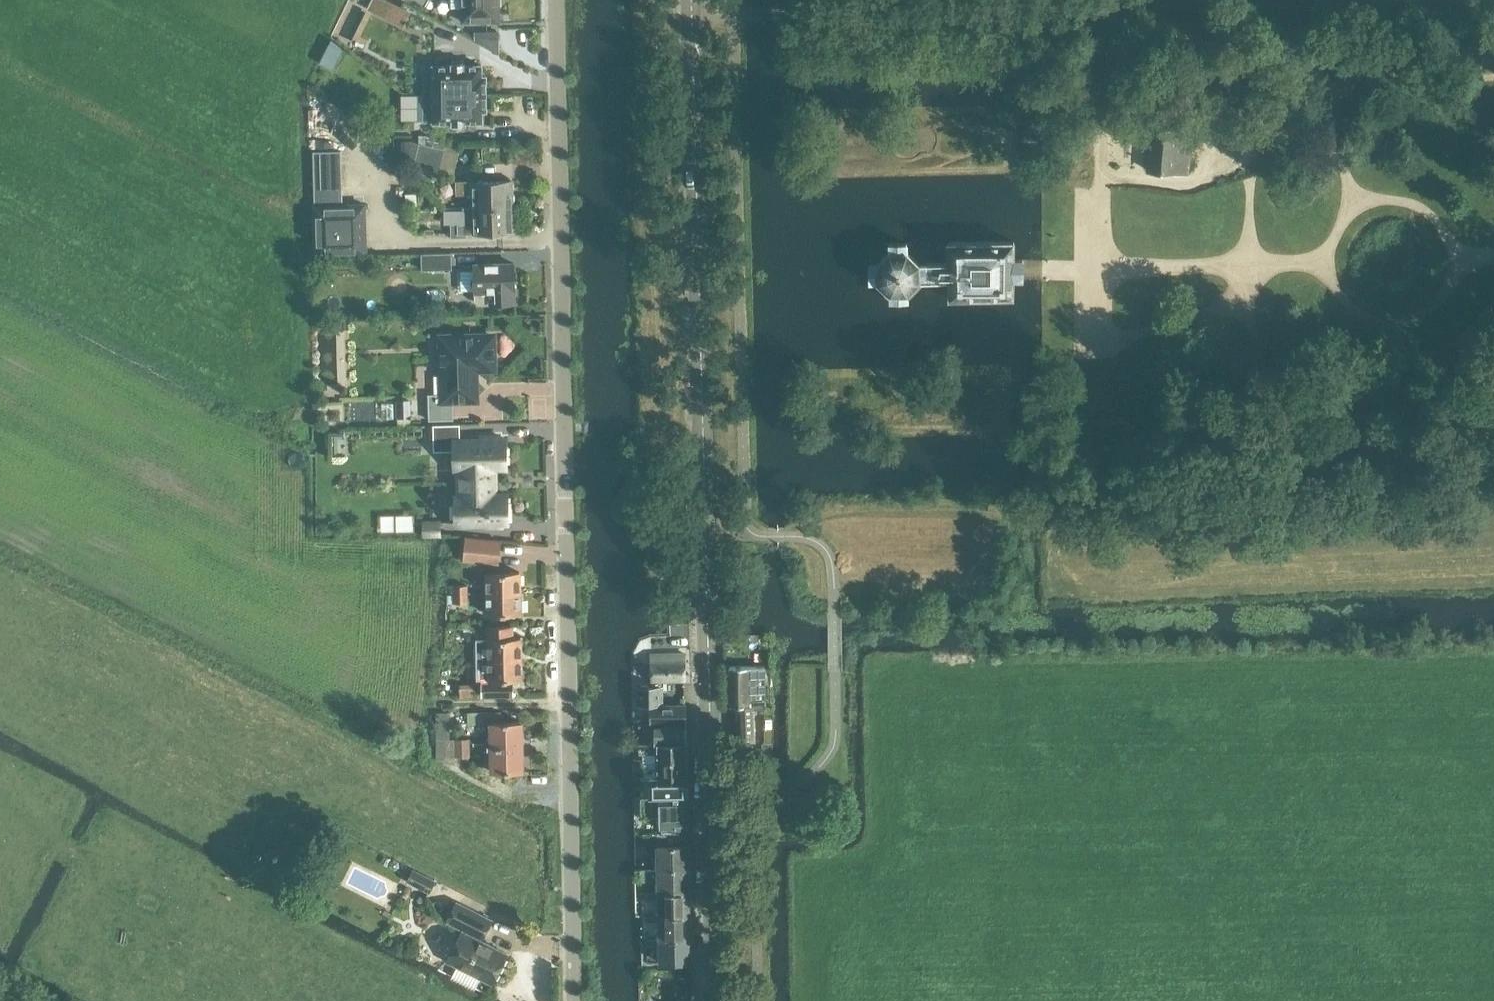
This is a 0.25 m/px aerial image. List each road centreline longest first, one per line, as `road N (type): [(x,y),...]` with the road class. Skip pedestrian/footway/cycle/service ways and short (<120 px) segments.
road 1 (secondary): [(716,1000),(692,0)]
road 2 (unclassified): [(574,1000),(556,0)]

